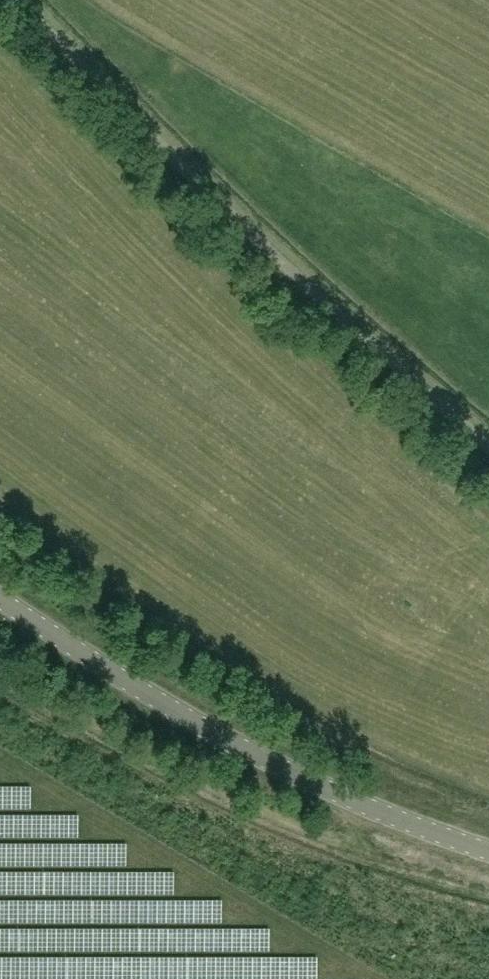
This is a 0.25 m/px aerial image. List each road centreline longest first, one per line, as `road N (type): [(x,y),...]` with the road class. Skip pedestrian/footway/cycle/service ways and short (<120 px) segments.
road 1 (unclassified): [(488,443),(224,207),(20,0)]
road 2 (tertiary): [(488,850),(303,778),(0,599)]

